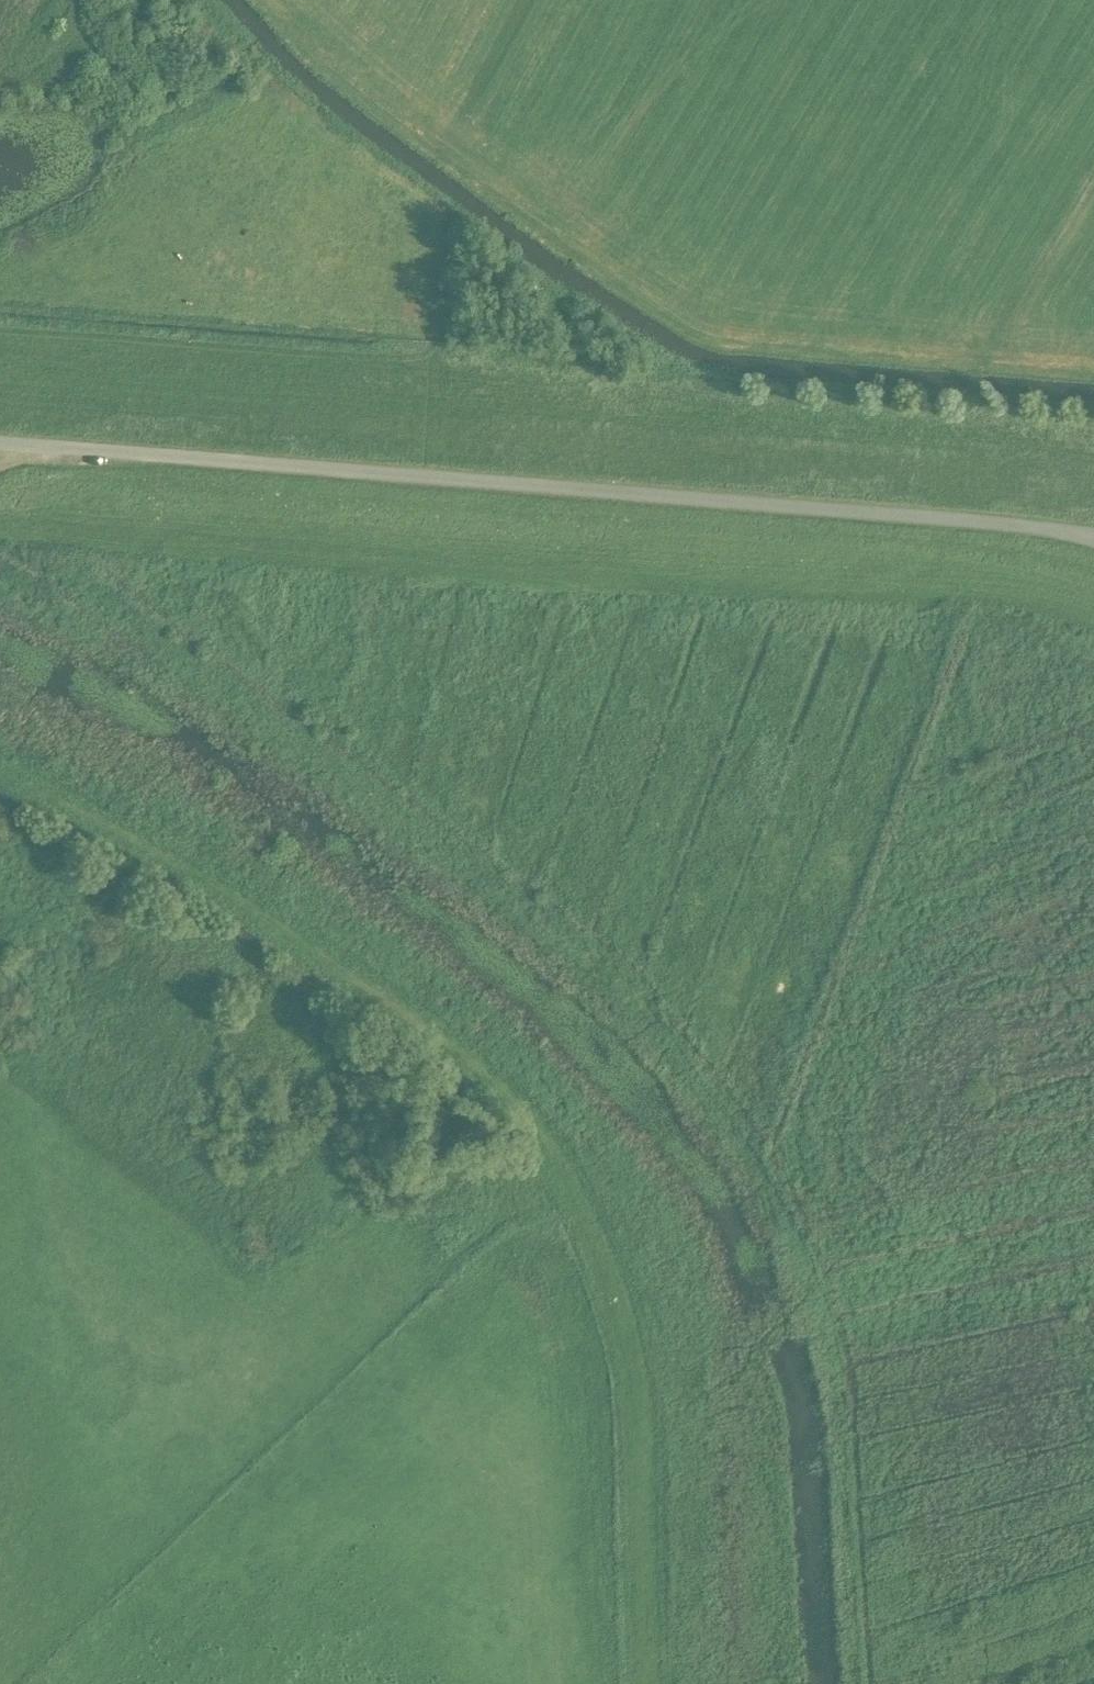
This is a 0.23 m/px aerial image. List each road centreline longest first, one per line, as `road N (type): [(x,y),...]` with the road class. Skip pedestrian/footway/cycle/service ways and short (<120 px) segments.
road 1 (unclassified): [(1093,534),(0,443)]

